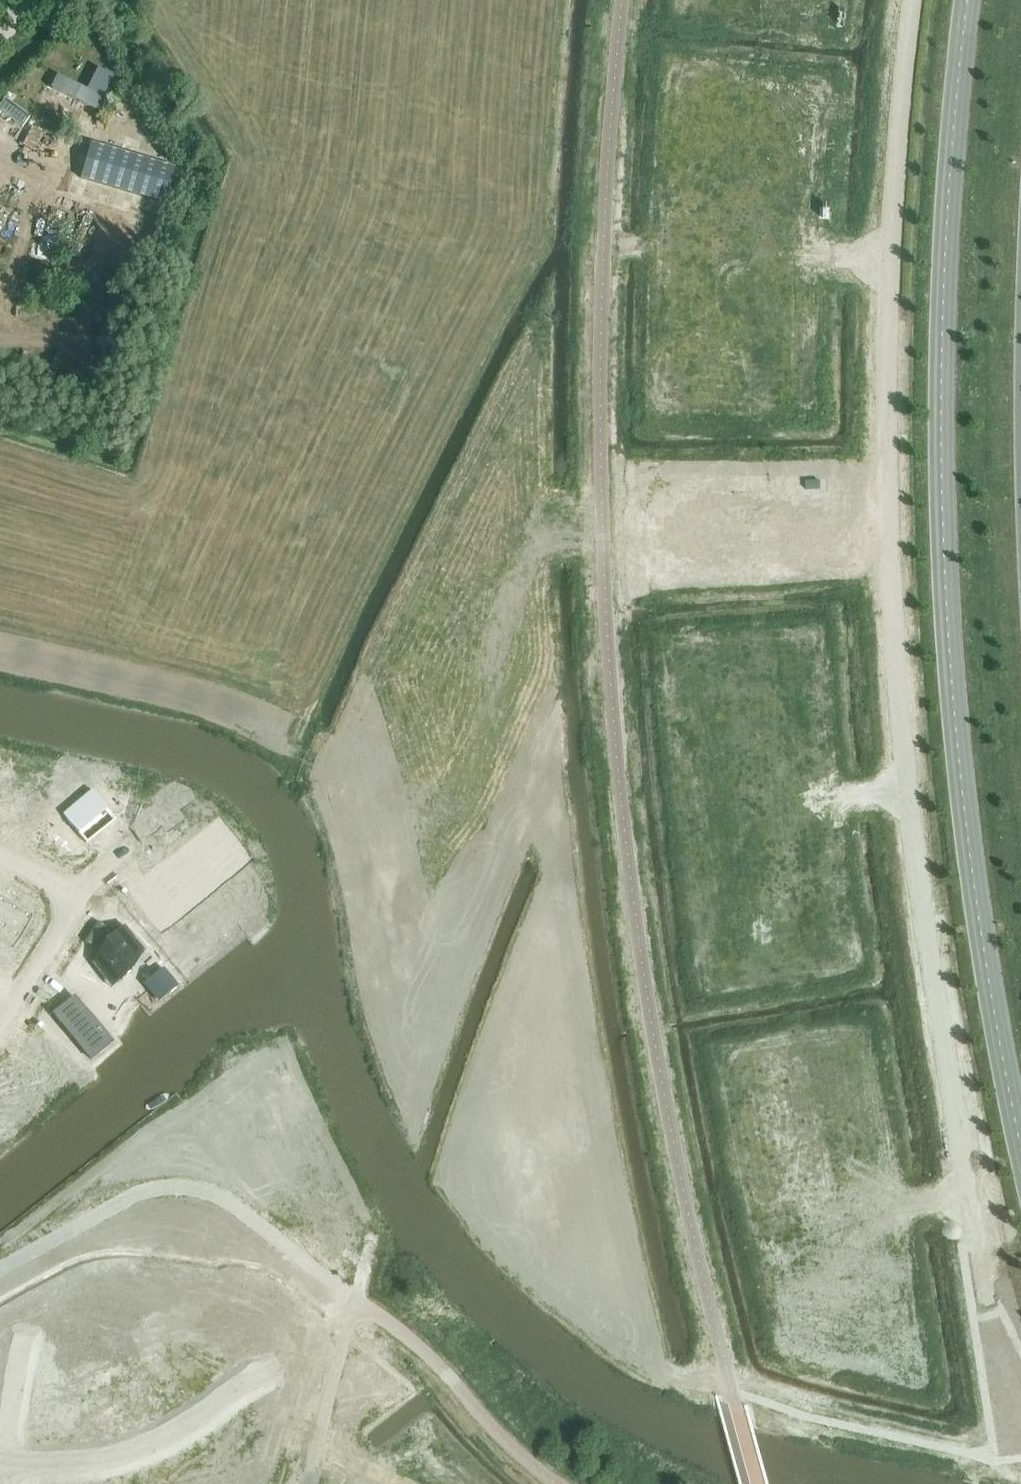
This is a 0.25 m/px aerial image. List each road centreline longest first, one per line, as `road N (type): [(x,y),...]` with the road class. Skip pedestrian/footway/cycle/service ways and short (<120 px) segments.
road 1 (unclassified): [(912,0),(888,306),(889,550),(913,839),(975,1237)]
road 2 (primary): [(967,0),(945,240),(943,540),(961,794),(1020,1149)]
road 3 (residential): [(6,1462),(88,1464),(155,1447),(260,1377)]
road 4 (residential): [(0,861),(74,901),(0,1021)]

